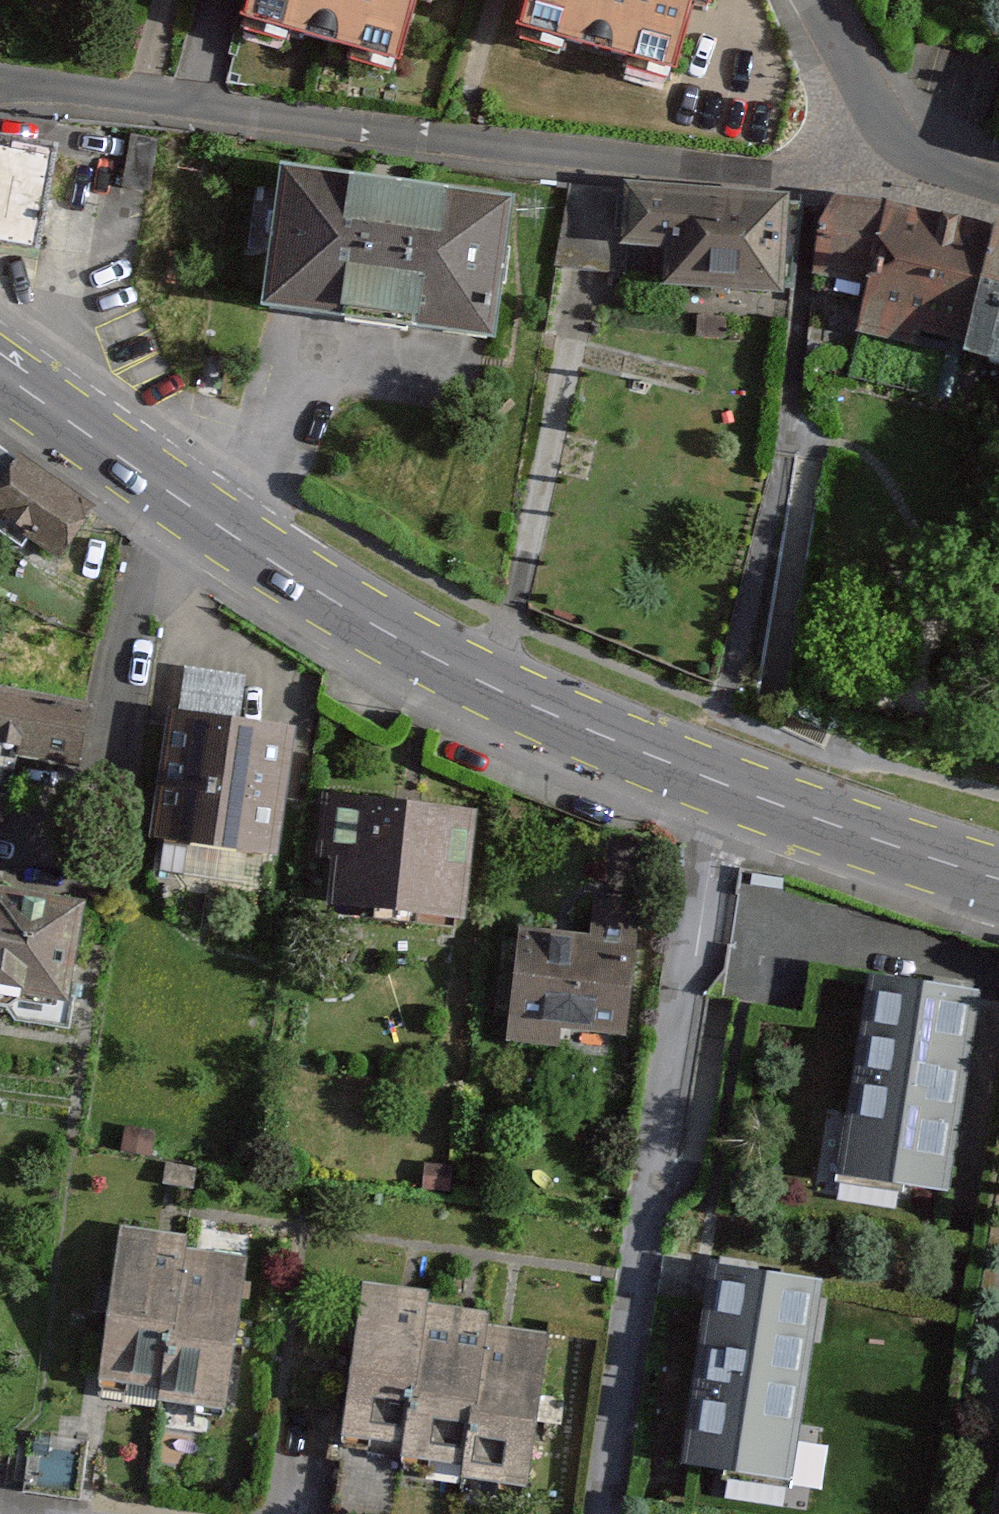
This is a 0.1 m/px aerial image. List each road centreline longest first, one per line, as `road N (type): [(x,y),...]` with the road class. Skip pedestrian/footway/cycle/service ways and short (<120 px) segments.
road 1 (residential): [(0,94),(473,151),(820,174),(896,144)]
road 2 (secondary): [(0,376),(253,553),(488,692),(720,790)]
road 3 (residential): [(606,1513),(720,790)]
road 4 (secondary): [(720,790),(998,886)]
road 5 (residential): [(812,0),(896,144)]

